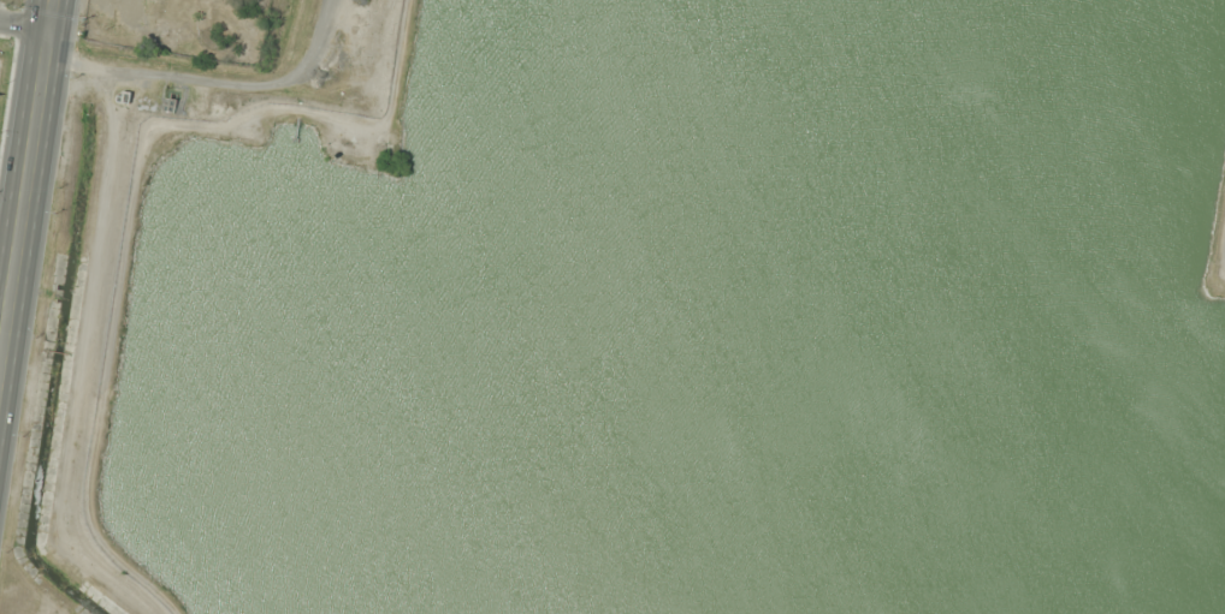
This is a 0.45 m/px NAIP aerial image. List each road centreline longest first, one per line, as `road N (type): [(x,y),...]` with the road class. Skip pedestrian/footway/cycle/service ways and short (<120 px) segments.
road 1 (primary): [(57,0),(0,384)]

